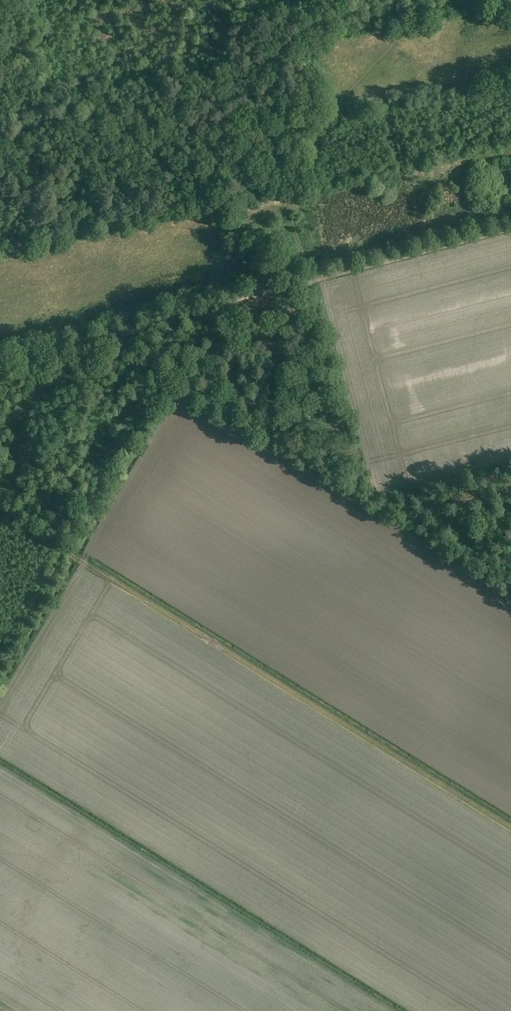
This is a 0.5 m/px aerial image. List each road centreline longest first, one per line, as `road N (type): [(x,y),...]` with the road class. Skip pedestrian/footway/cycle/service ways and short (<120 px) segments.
road 1 (track): [(510,829),(0,510)]
road 2 (track): [(0,364),(510,227)]

